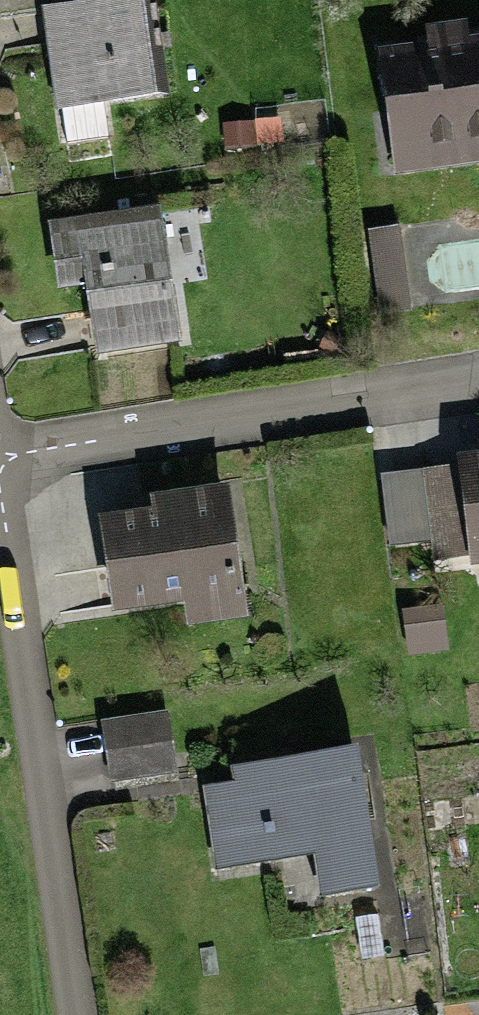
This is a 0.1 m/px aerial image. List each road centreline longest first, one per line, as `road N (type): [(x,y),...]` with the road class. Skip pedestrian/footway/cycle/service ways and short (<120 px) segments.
road 1 (residential): [(0,534),(73,1014)]
road 2 (residential): [(478,386),(0,456)]

